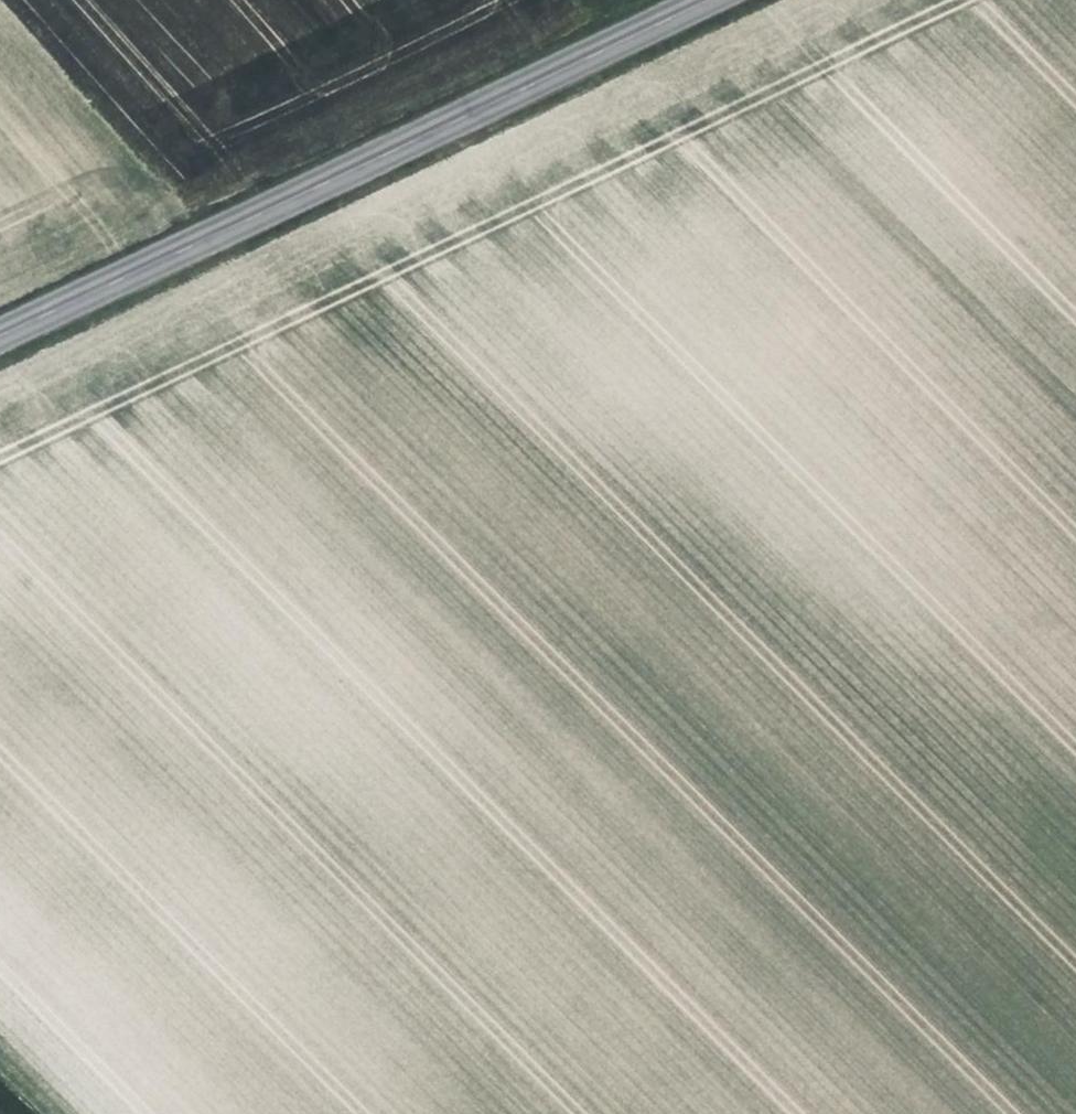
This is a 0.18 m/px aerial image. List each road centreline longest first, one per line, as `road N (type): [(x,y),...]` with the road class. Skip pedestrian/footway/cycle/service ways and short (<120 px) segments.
road 1 (tertiary): [(0,336),(706,0)]

